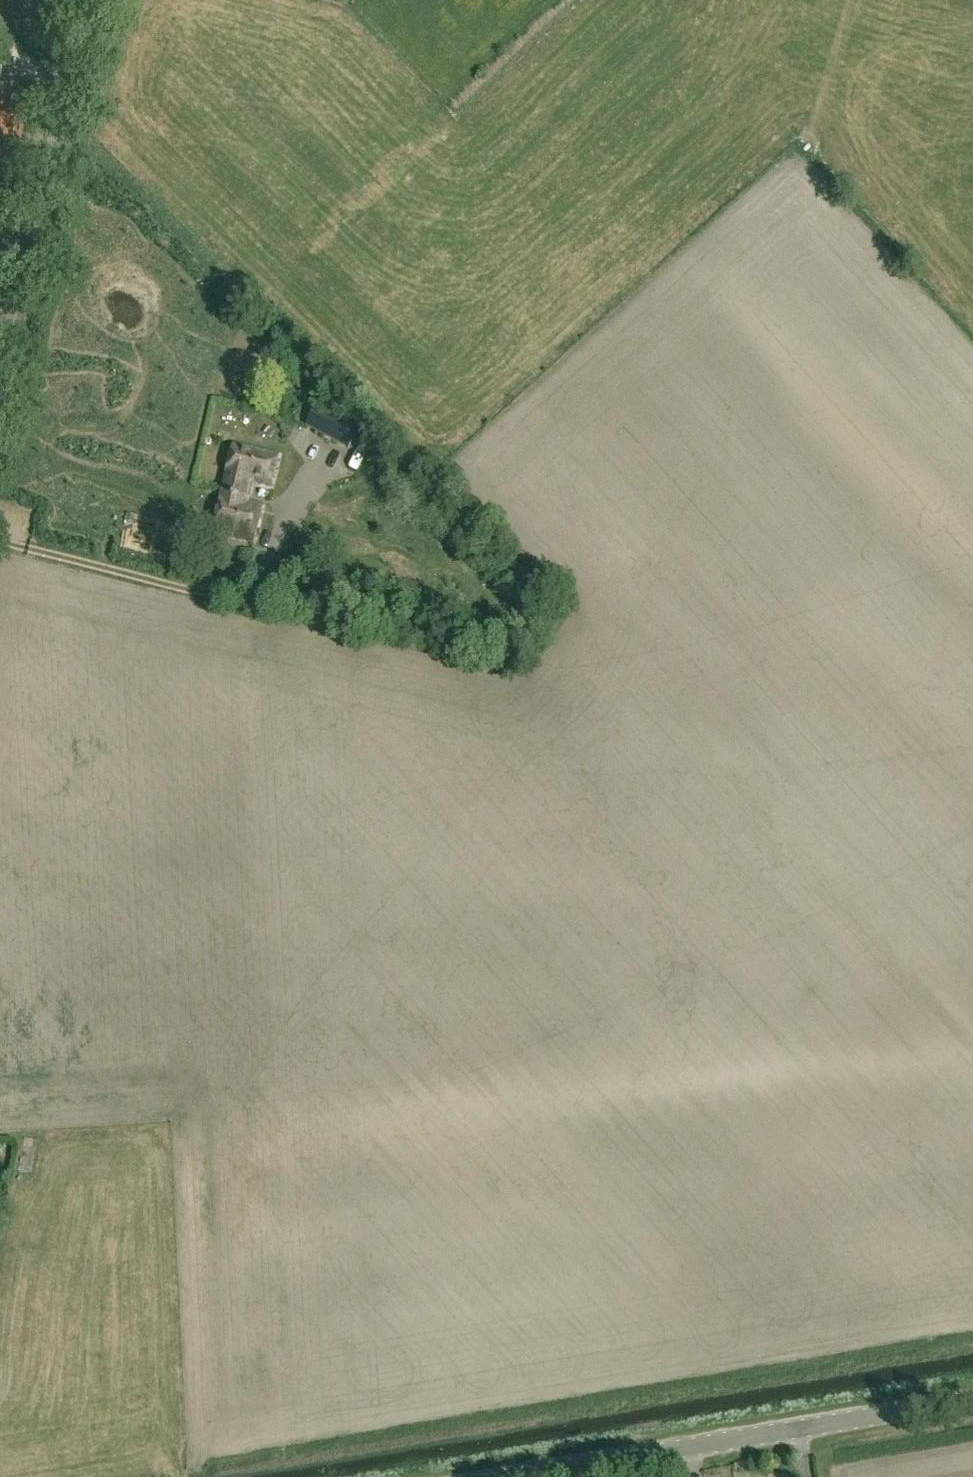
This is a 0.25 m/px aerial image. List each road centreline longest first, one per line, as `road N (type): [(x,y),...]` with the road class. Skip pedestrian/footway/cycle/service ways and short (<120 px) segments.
road 1 (tertiary): [(972,1403),(527,1476)]
road 2 (tertiary): [(0,364),(96,0)]

